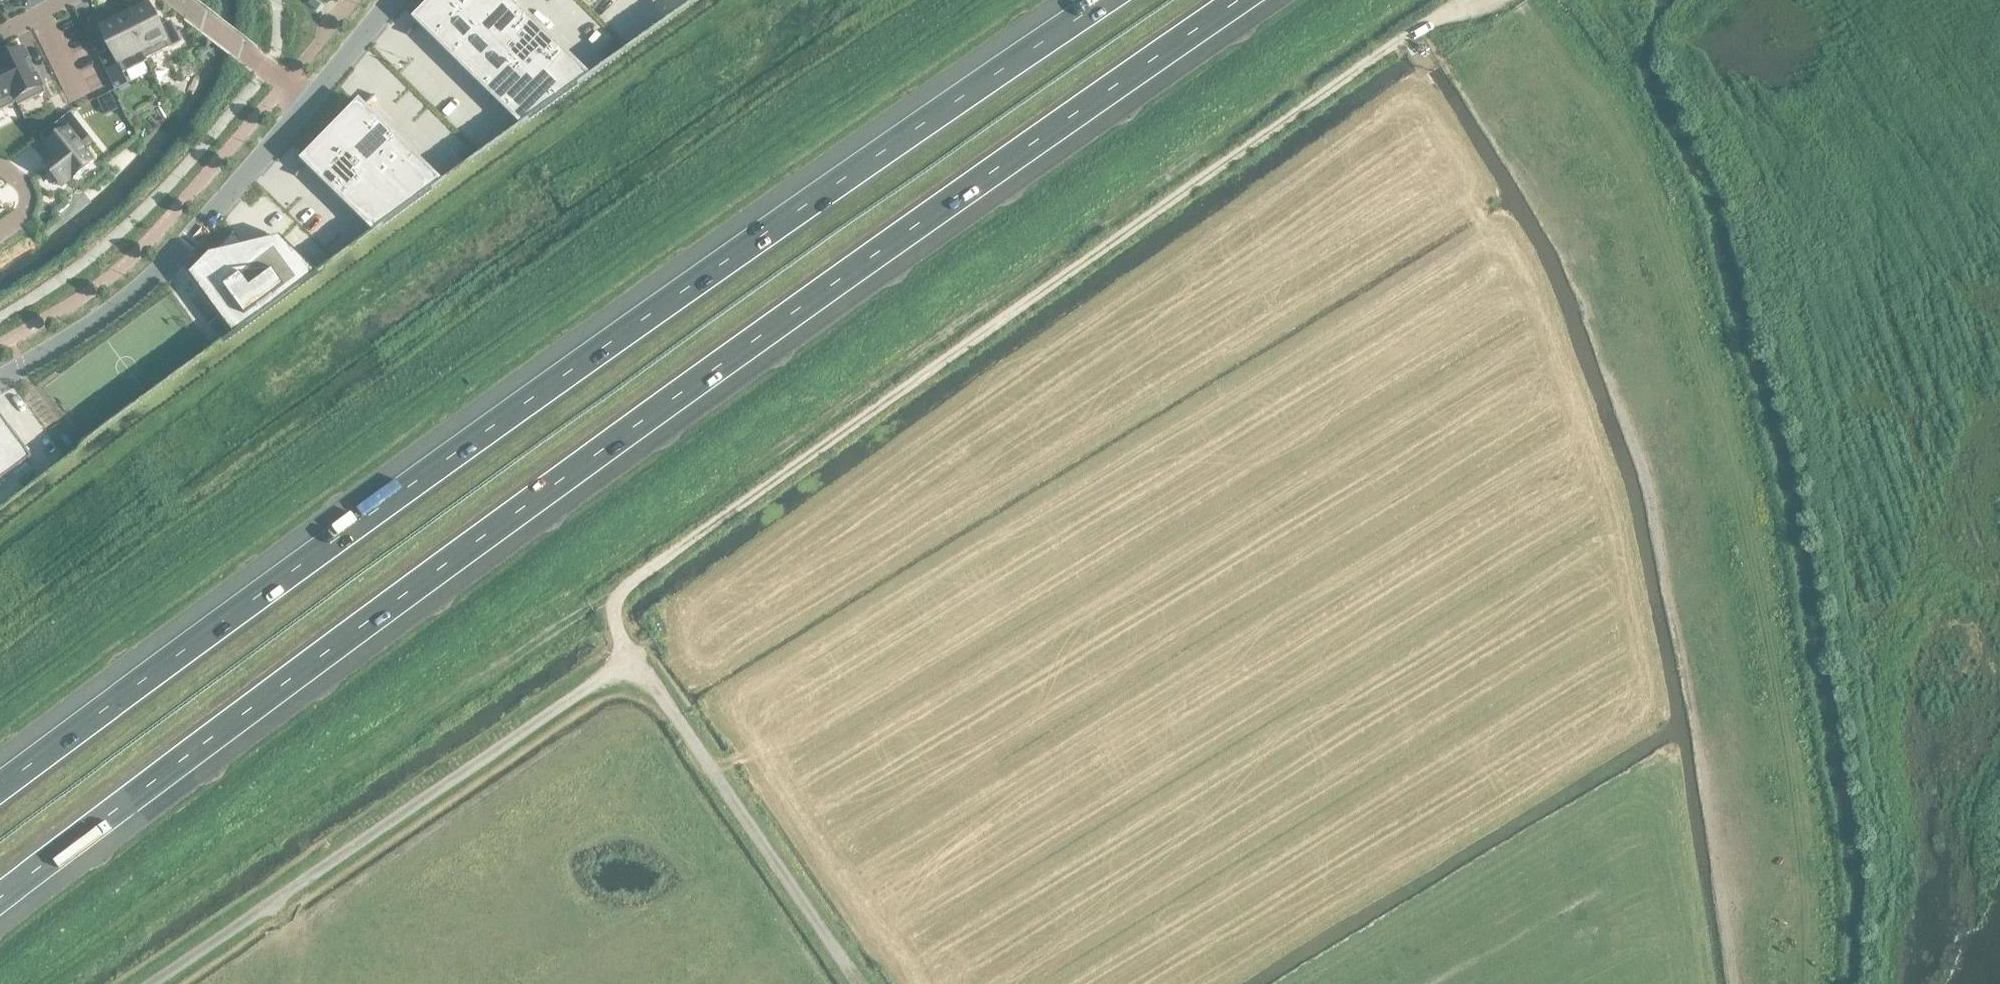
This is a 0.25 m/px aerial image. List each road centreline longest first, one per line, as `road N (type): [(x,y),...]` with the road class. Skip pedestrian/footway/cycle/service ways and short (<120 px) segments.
road 1 (motorway): [(0,897),(776,324),(1238,0)]
road 2 (motorway): [(1100,0),(740,243),(0,781)]
road 3 (track): [(630,665),(616,625),(623,590),(1469,0)]
road 4 (unclassified): [(162,983),(512,727),(605,669),(630,665),(857,983)]
road 5 (unclassified): [(0,378),(130,296),(308,99)]
road 6 (residential): [(180,0),(308,99)]
road 7 (unclassified): [(308,99),(387,0)]

